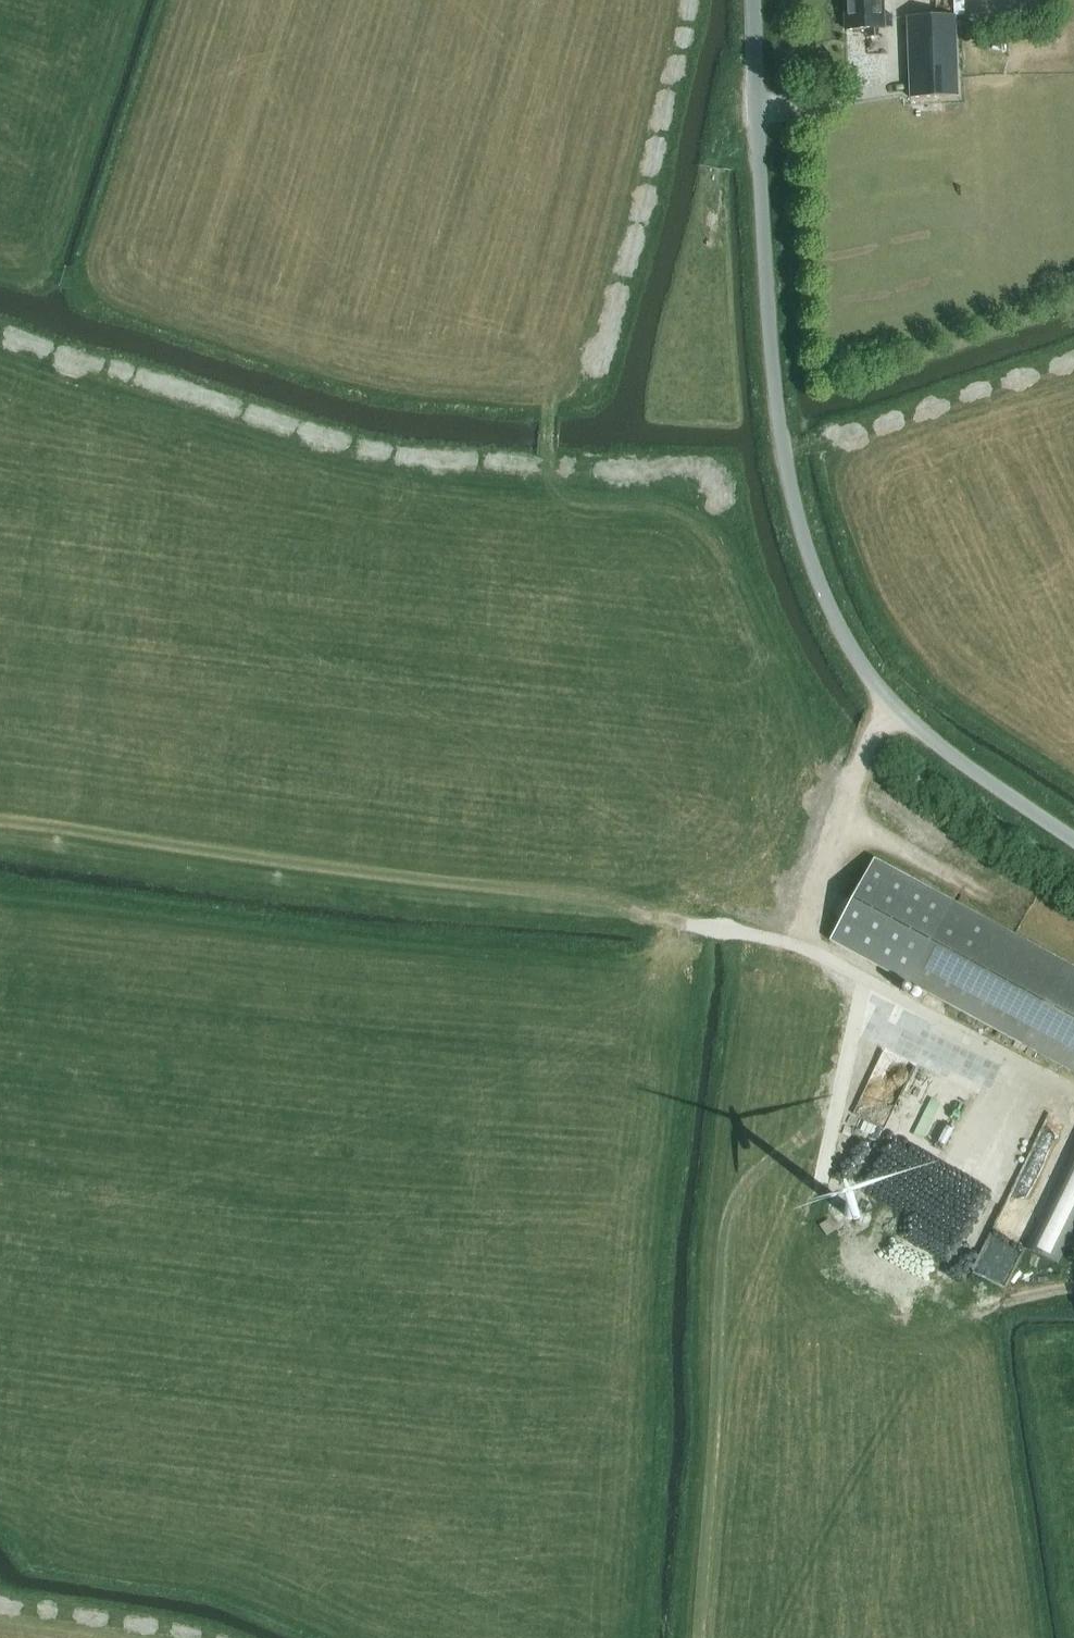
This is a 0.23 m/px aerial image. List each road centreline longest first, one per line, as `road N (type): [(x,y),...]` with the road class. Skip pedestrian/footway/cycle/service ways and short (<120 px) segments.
road 1 (tertiary): [(1073,846),(880,709),(819,617),(789,528),(765,345),(747,0)]

